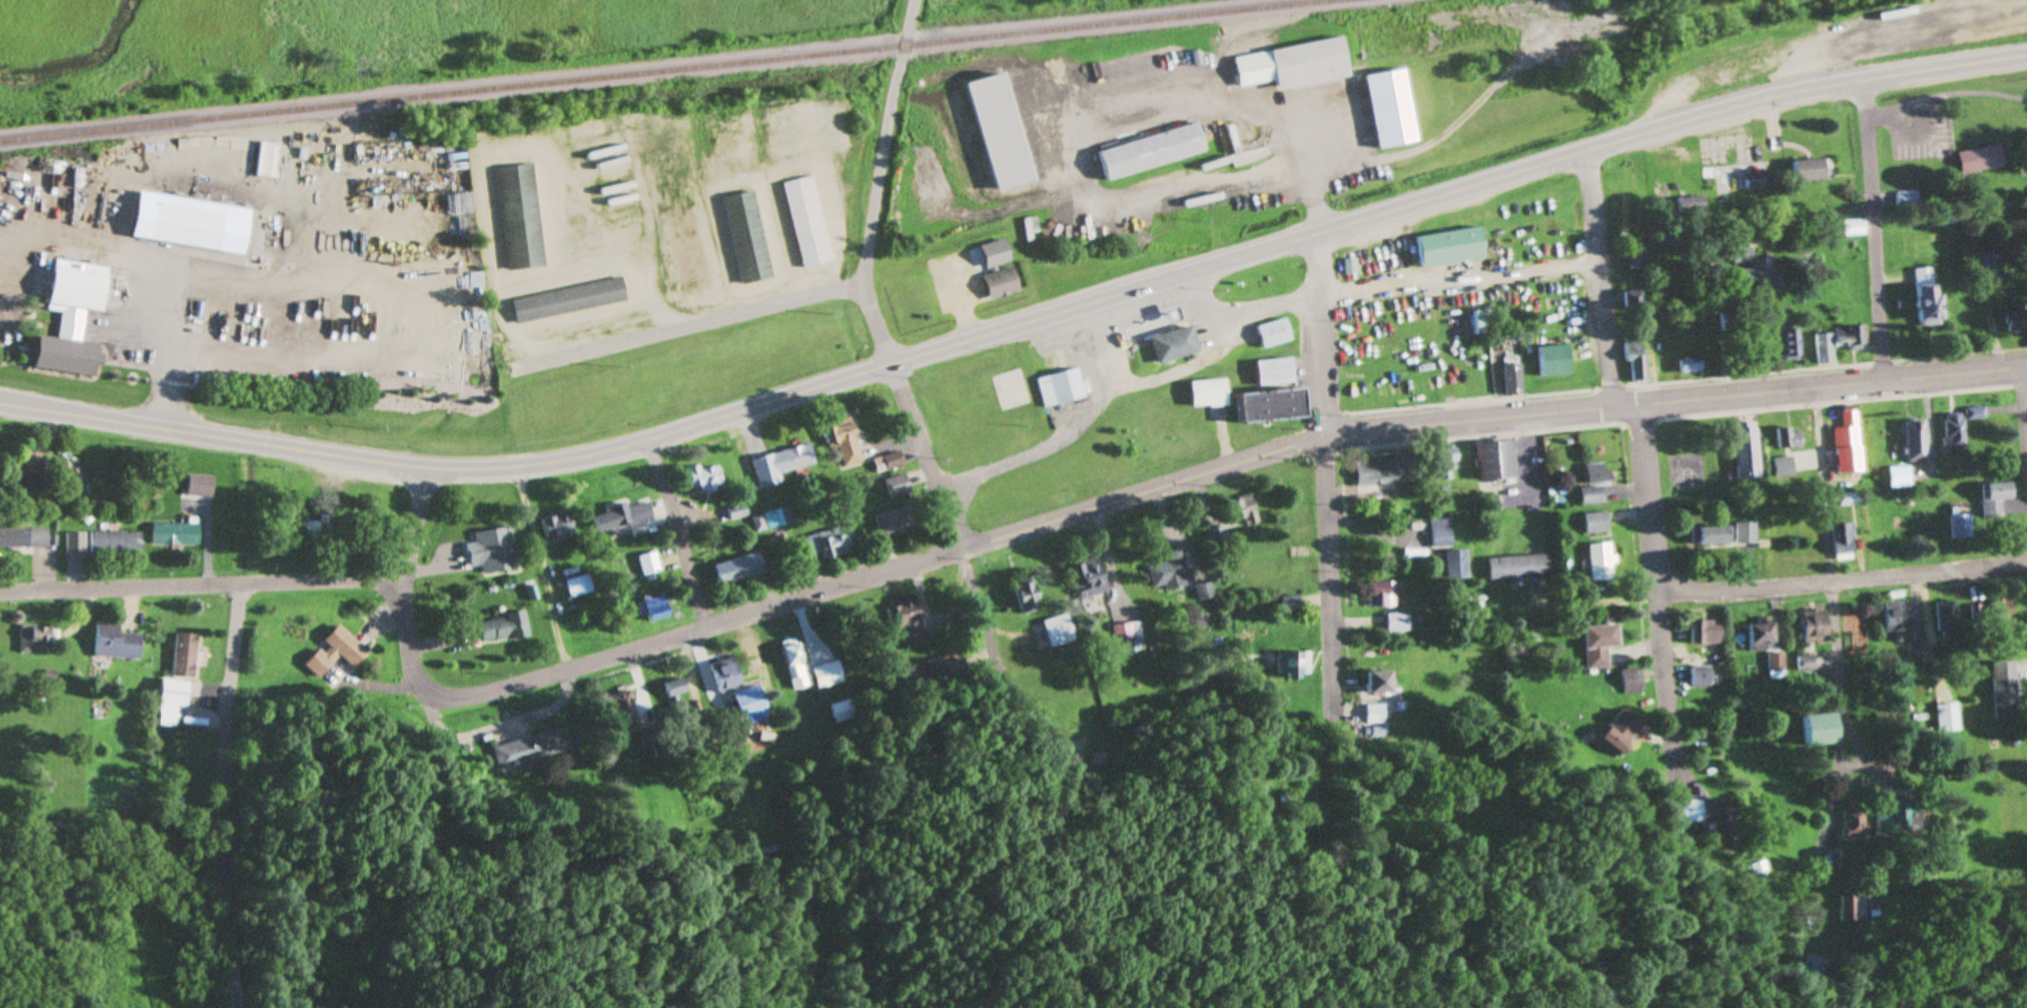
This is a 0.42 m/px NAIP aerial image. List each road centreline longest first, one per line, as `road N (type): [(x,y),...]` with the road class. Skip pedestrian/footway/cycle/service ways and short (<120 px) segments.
road 1 (primary): [(1870,80),(1688,122),(564,462),(403,466),(0,404)]
road 2 (tertiary): [(434,695),(493,694),(1333,438),(2026,367)]
road 3 (residential): [(1335,752),(1333,438),(1321,235)]
road 4 (residential): [(1100,778),(1008,687),(896,365)]
road 5 (residential): [(221,1007),(211,952),(213,829),(229,748),(241,585)]
road 6 (tertiary): [(0,590),(366,580),(396,590)]
road 7 (residential): [(1817,388),(1837,583),(1844,767)]
road 8 (residential): [(1682,778),(1644,405)]
road 9 (residential): [(1663,595),(2026,565)]
road 10 (residential): [(867,286),(517,371)]
road 11 (residential): [(896,365),(867,286),(901,67)]
road 12 (residential): [(1885,380),(1870,80)]
road 13 (residential): [(1619,408),(1589,152)]
road 14 (residential): [(711,629),(653,440)]
road 15 (primary): [(2026,57),(1870,80)]
road 16 (residential): [(396,590),(434,469)]

